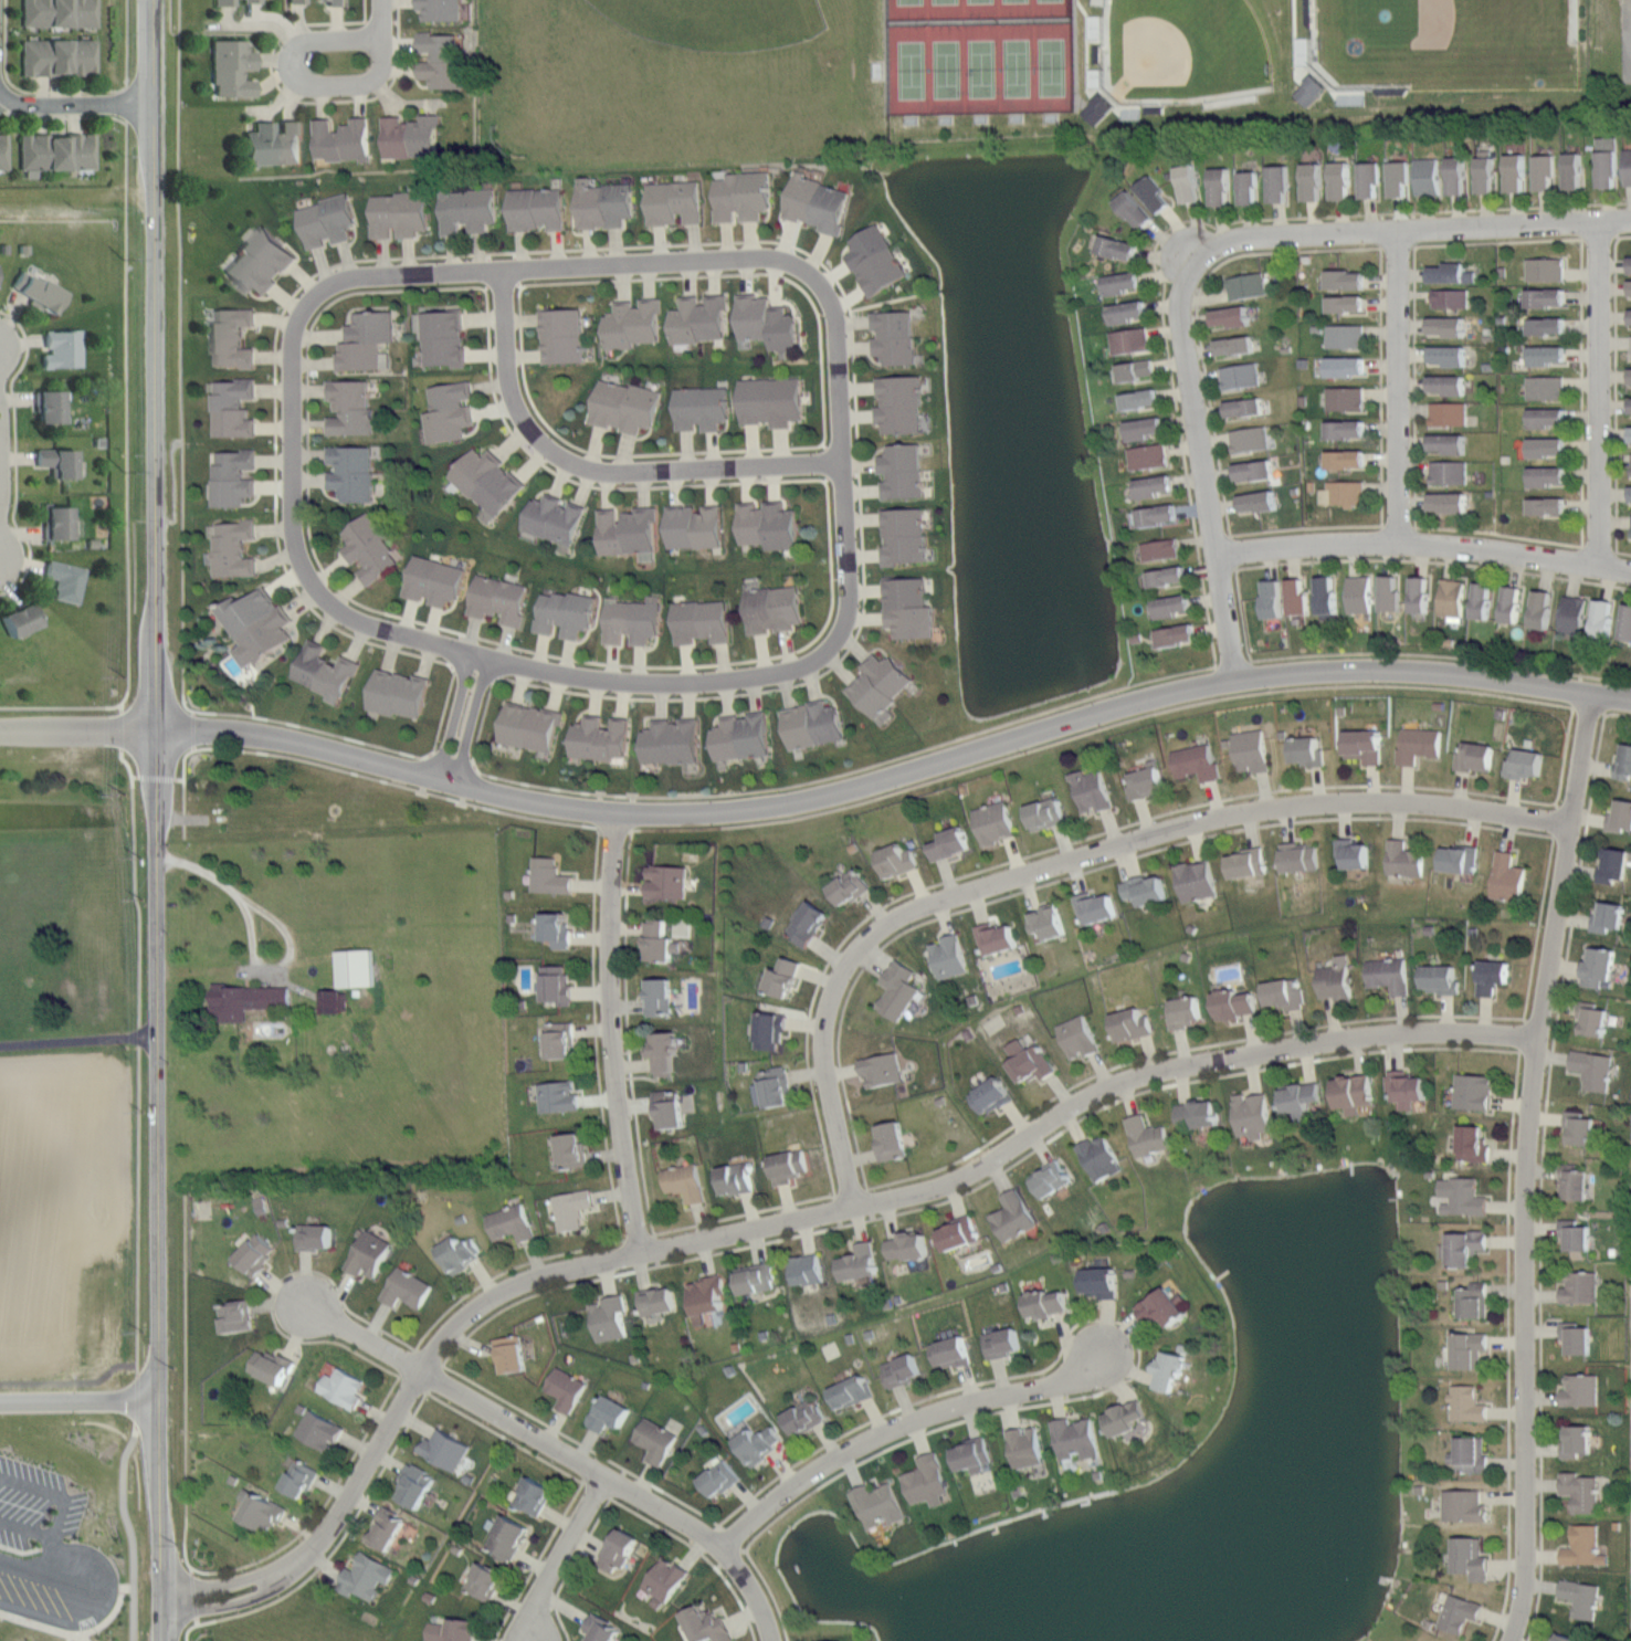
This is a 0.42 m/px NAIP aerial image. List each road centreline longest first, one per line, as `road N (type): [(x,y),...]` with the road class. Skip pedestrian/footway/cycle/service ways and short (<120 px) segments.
road 1 (tertiary): [(161,1640),(143,0)]
road 2 (residential): [(161,1607),(225,1593),(301,1557),(347,1502),(451,1327),(533,1276),(857,1203),(985,1159),(1096,1085),(1258,1051),(1532,1032)]
road 3 (residential): [(157,728),(243,729),(613,812),(739,811),(875,780),(1235,675),(1437,670),(1630,699)]
road 4 (residential): [(857,1203),(824,1014),(845,962),(892,926),(962,892),(1265,807),(1419,800),(1569,829)]
road 5 (residential): [(844,464),(860,567),(844,635),(796,674),(698,687),(476,658),(340,612),(303,574),(291,351)]
road 6 (residential): [(1510,1640),(1524,1596),(1528,1509),(1532,1032),(1593,693)]
road 7 (residential): [(291,351),(296,323),(325,285),(368,276),(782,263),(827,291),(844,464)]
road 8 (residential): [(768,1640),(765,1616),(719,1546),(306,1305)]
road 9 (residential): [(844,464),(562,461),(527,425),(506,362),(508,273)]
road 10 (residential): [(1630,222),(1262,236),(1233,241),(1189,264)]
road 11 (residential): [(639,1251),(607,1001),(613,812)]
road 12 (residential): [(719,1546),(795,1484),(888,1431),(961,1403),(1052,1384),(1094,1357)]
road 13 (residential): [(1630,569),(1393,543),(1217,554)]
road 14 (residential): [(1189,264),(1198,406),(1235,675)]
road 15 (residential): [(1597,561),(1602,223)]
road 16 (residential): [(1393,543),(1397,233)]
road 17 (residential): [(380,39),(380,66),(362,76),(307,78),(297,54),(308,39),(380,39)]
road 18 (residential): [(598,1479),(536,1640)]
road 19 (residential): [(0,74),(9,99),(146,99)]
road 20 (residential): [(0,730),(157,728)]
road 21 (residential): [(444,780),(476,658)]

